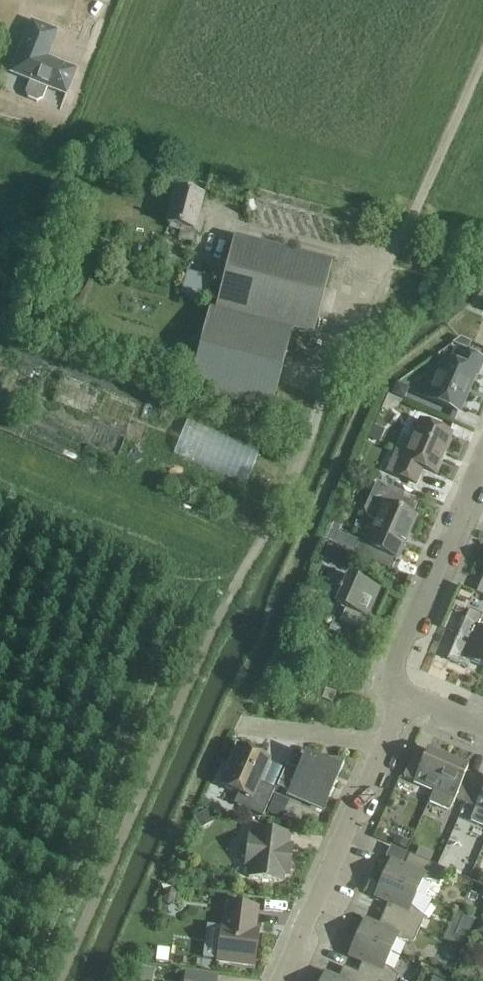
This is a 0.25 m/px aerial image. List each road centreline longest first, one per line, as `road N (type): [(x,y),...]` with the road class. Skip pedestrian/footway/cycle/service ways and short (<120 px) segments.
road 1 (residential): [(283,980),(406,698)]
road 2 (residential): [(406,698),(393,667),(482,456)]
road 3 (residential): [(380,268),(410,222),(482,57)]

